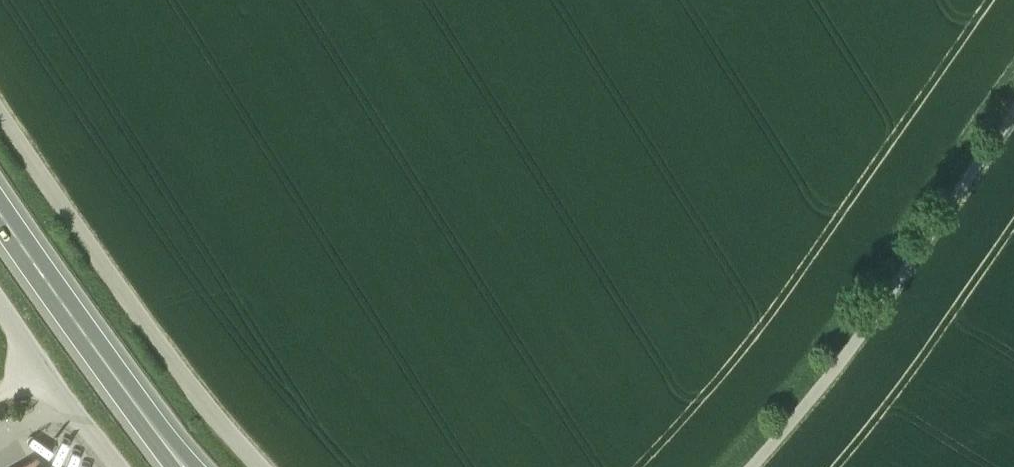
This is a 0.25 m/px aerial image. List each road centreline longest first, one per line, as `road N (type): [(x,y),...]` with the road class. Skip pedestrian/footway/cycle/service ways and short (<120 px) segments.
road 1 (track): [(753,466),(835,370),(1013,114)]
road 2 (primary): [(190,466),(0,210)]

